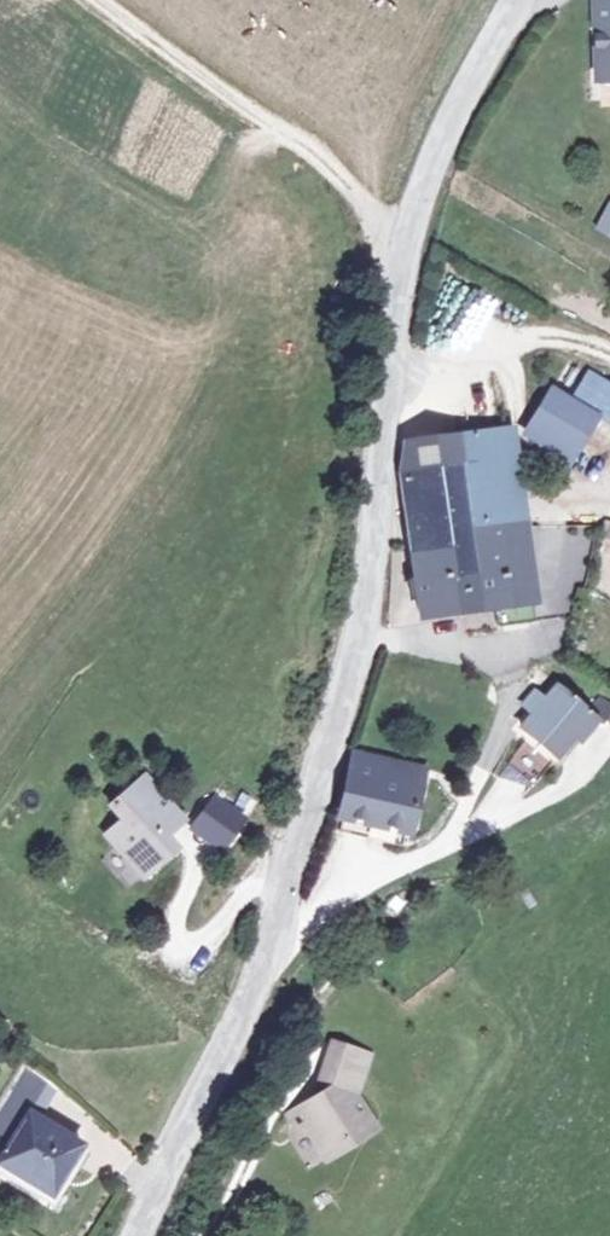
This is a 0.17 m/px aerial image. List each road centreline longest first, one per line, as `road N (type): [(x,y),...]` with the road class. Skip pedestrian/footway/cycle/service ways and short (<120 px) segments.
road 1 (residential): [(512,0),(432,169),(405,258),(358,634),(278,927),(242,1024),(137,1235)]
road 2 (track): [(405,258),(348,186),(294,138),(93,0)]

